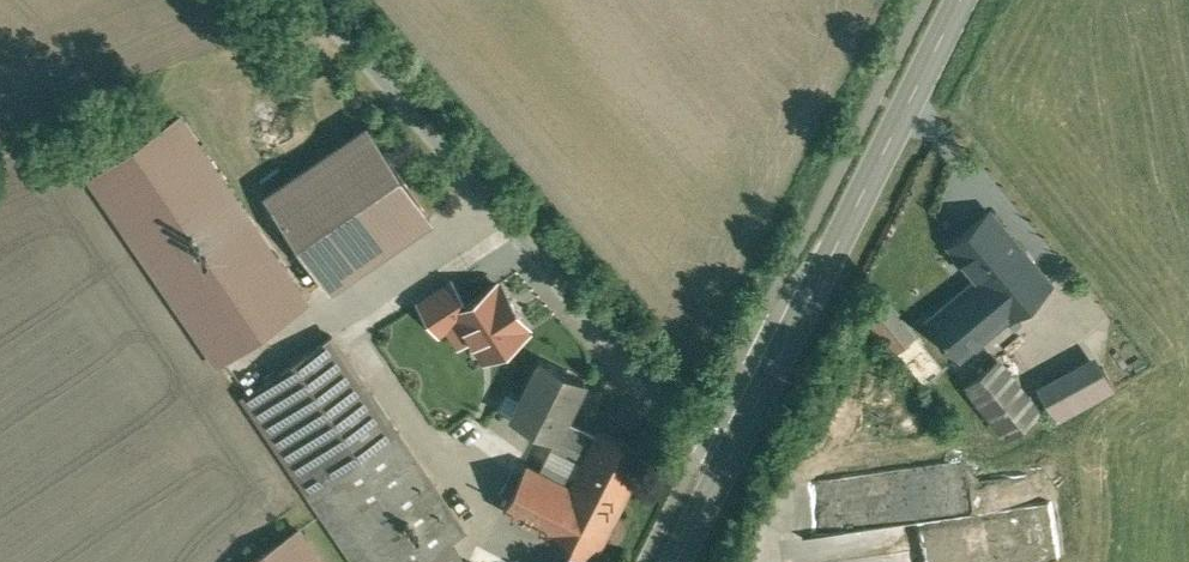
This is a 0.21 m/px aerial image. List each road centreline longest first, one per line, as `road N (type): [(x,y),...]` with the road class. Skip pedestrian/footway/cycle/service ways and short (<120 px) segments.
road 1 (residential): [(733,454),(618,372),(288,0)]
road 2 (tertiary): [(962,0),(733,454)]
road 3 (tertiary): [(733,454),(676,561)]

